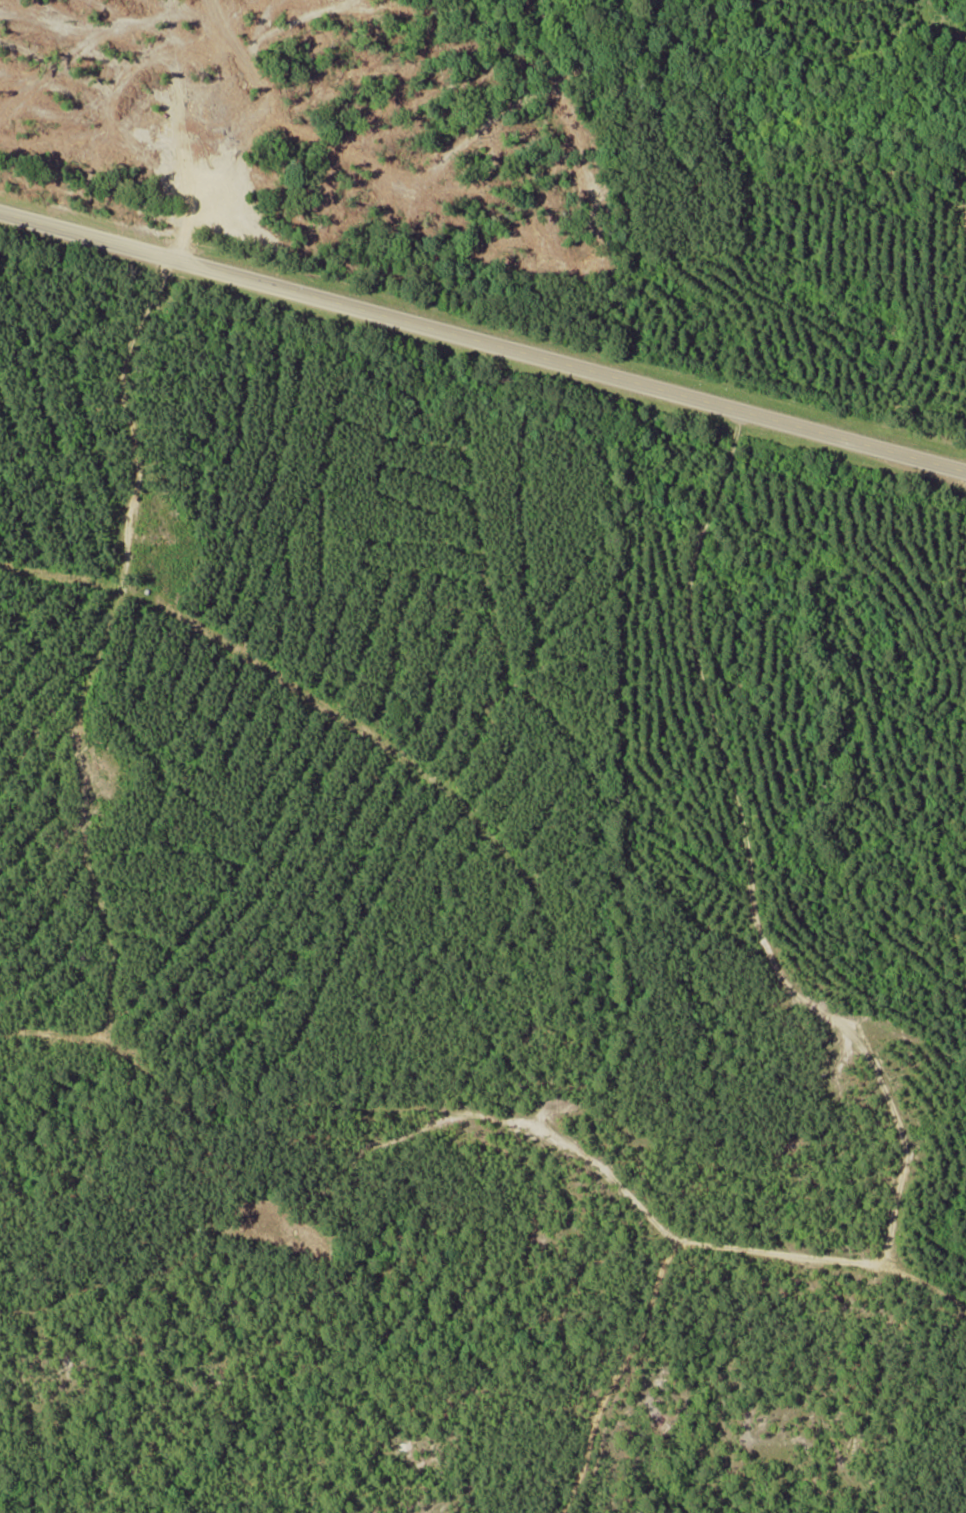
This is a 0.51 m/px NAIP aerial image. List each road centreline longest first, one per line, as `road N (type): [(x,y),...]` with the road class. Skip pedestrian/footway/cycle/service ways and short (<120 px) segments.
road 1 (tertiary): [(0,209),(965,469)]

